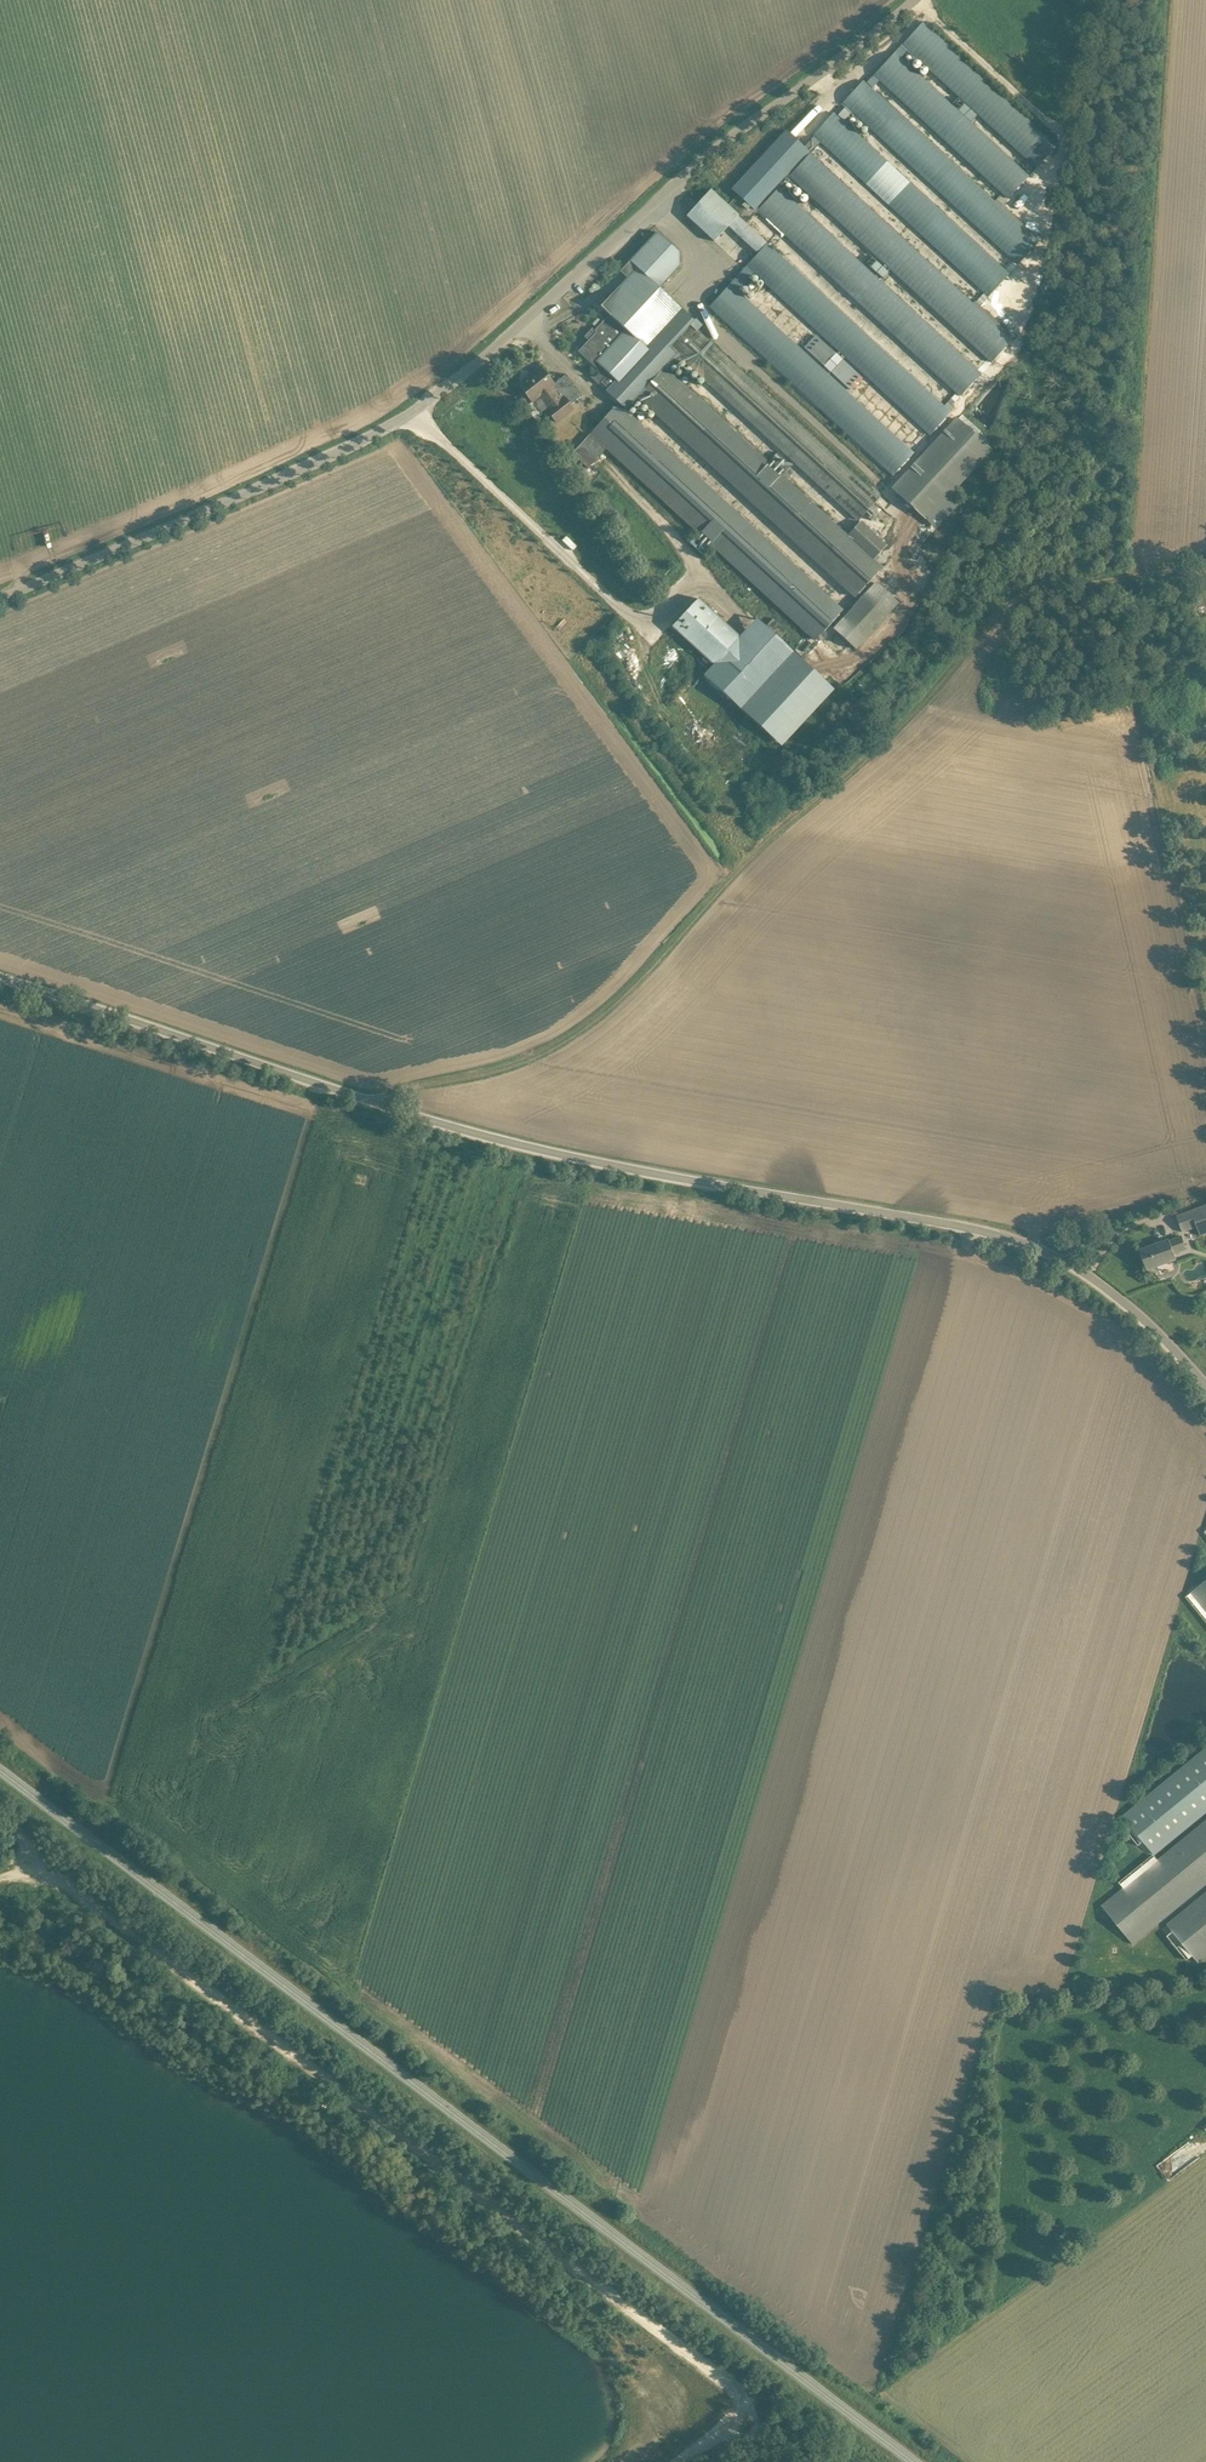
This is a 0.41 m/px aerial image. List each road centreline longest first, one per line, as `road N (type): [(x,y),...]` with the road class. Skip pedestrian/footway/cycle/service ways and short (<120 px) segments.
road 1 (unclassified): [(1205,1384),(1102,1284),(1056,1254),(1002,1236),(487,1137),(0,978)]
road 2 (unclassified): [(0,598),(348,449),(408,415),(705,157),(916,0)]
road 3 (track): [(373,1101),(498,1071),(563,1044),(605,1014),(753,844),(895,722),(1003,602),(1103,574),(1205,566)]
road 4 (track): [(0,1822),(262,2032),(731,2383),(739,2418),(680,2461)]

